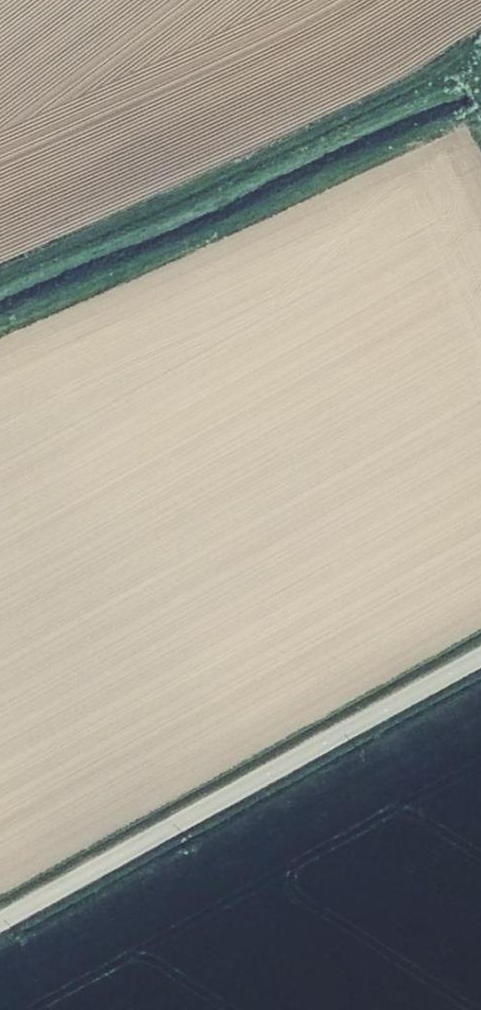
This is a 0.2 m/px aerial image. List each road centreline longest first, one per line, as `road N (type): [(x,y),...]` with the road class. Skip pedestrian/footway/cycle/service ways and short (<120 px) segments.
road 1 (unclassified): [(0,920),(480,654)]

